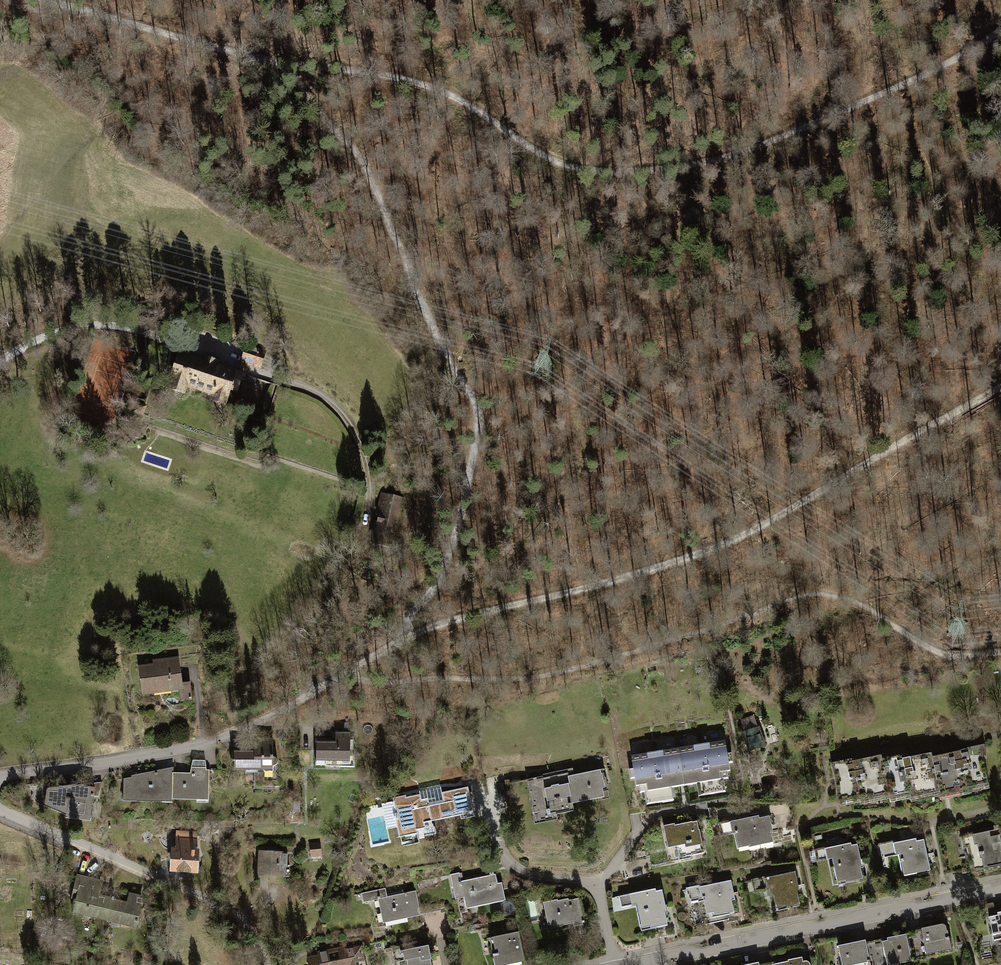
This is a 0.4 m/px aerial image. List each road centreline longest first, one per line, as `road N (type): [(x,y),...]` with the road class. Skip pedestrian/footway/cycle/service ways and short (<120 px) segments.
road 1 (track): [(1000,29),(922,75),(739,153),(602,172),(556,162),(443,88),(401,75),(282,63),(56,0)]
road 2 (track): [(1000,387),(740,537),(579,591),(438,626),(331,680)]
road 3 (track): [(282,63),(366,169),(475,406),(465,502),(433,593),(408,616),(399,641)]
road 4 (residential): [(633,964),(1000,889)]
road 5 (residential): [(331,680),(203,745),(0,778)]
road 6 (residential): [(0,810),(236,915),(265,964)]

